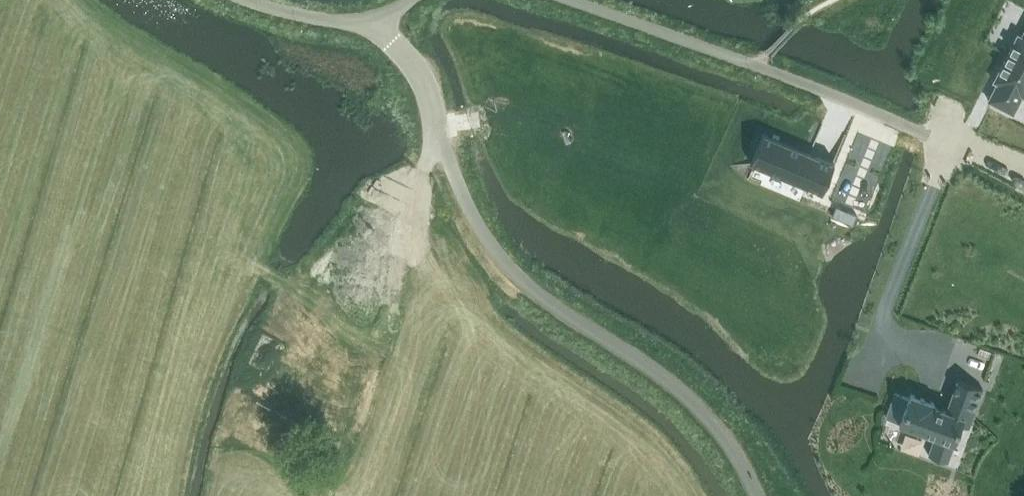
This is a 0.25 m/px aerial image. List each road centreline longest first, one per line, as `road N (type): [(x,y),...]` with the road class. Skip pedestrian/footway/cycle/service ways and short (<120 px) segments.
road 1 (unclassified): [(757,495),(710,419),(615,343),(559,312),(485,236),(439,136),(430,89),(375,17)]
road 2 (unclassified): [(912,127),(574,0)]
road 3 (track): [(439,136),(350,320)]
road 4 (unclassified): [(375,17),(340,22),(246,0)]

